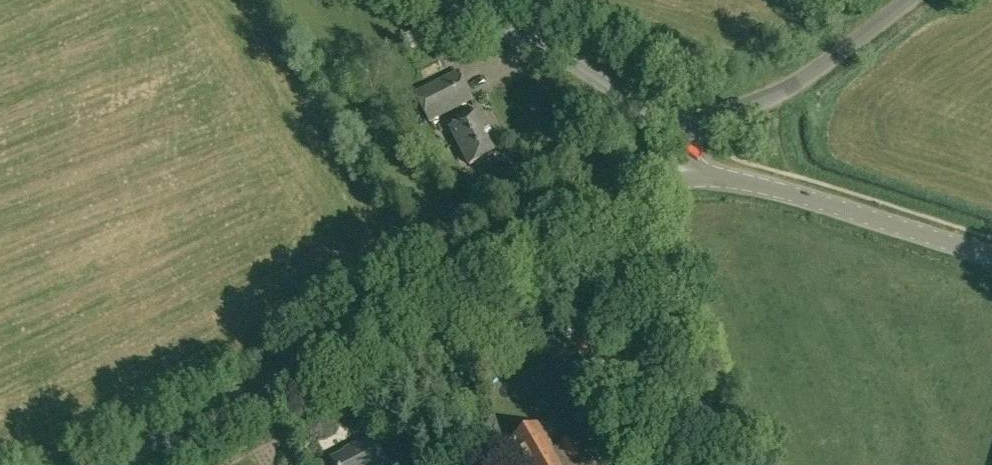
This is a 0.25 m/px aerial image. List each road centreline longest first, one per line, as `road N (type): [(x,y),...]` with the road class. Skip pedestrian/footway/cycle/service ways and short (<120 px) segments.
road 1 (tertiary): [(107,464),(627,194),(686,178)]
road 2 (tertiary): [(991,259),(787,193),(686,178)]
road 3 (unclassified): [(677,132),(778,95),(905,0)]
road 4 (unclassified): [(677,132),(566,58),(450,0)]

